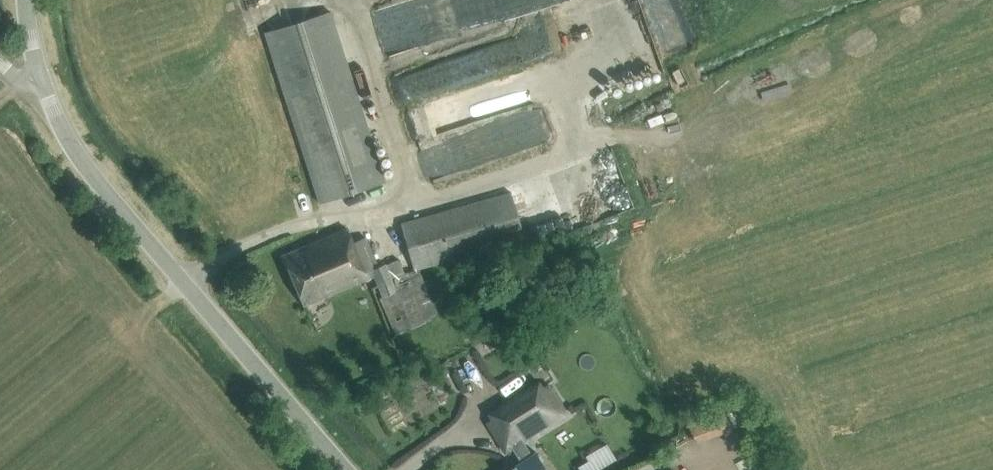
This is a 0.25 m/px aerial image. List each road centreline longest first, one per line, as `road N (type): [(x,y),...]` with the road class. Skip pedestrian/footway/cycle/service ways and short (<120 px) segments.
road 1 (tertiary): [(345,469),(98,182),(43,88)]

